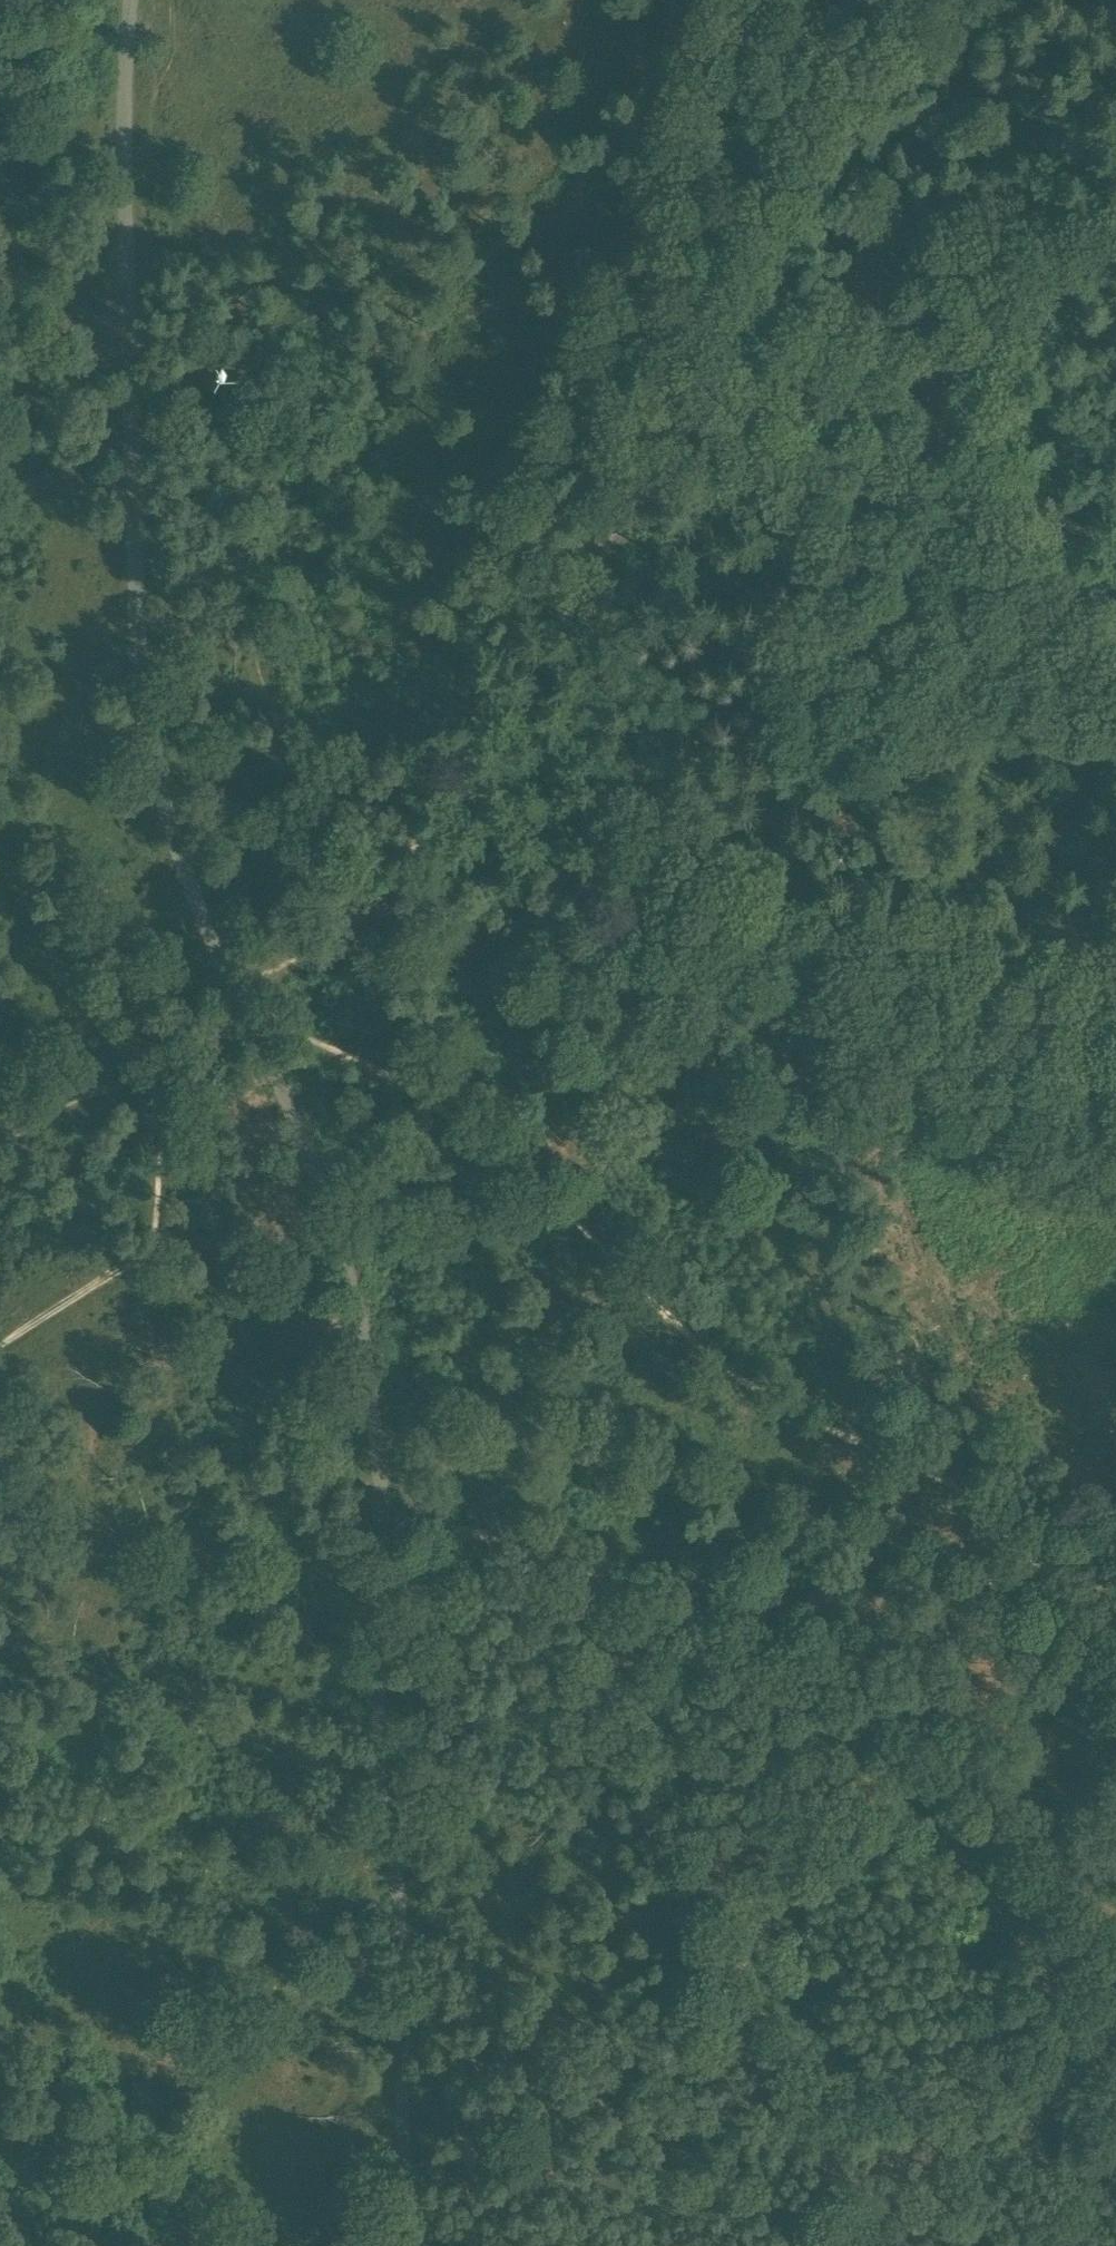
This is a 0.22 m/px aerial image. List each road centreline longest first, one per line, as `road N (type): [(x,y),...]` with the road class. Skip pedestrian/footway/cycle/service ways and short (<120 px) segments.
road 1 (track): [(405,2245),(400,1949),(379,1739),(386,1599),(369,1374),(336,1231),(237,996)]
road 2 (track): [(1115,1604),(1063,1582),(910,1467),(728,1369),(507,1159),(237,996)]
road 3 (track): [(237,996),(171,831),(144,690),(129,338),(131,0)]
road 4 (track): [(1115,1956),(875,1721),(785,1672),(626,1595),(477,1546),(444,1556),(386,1599)]
road 5 (track): [(1115,1173),(931,1111),(838,1063),(668,914),(622,857),(590,776),(581,714),(530,699),(501,702)]
road 6 (track): [(591,595),(718,263),(759,183),(822,79),(905,0)]
road 7 (track): [(1115,213),(1036,225),(976,247),(877,301),(655,472),(631,480)]
road 8 (track): [(1115,984),(886,1087)]

